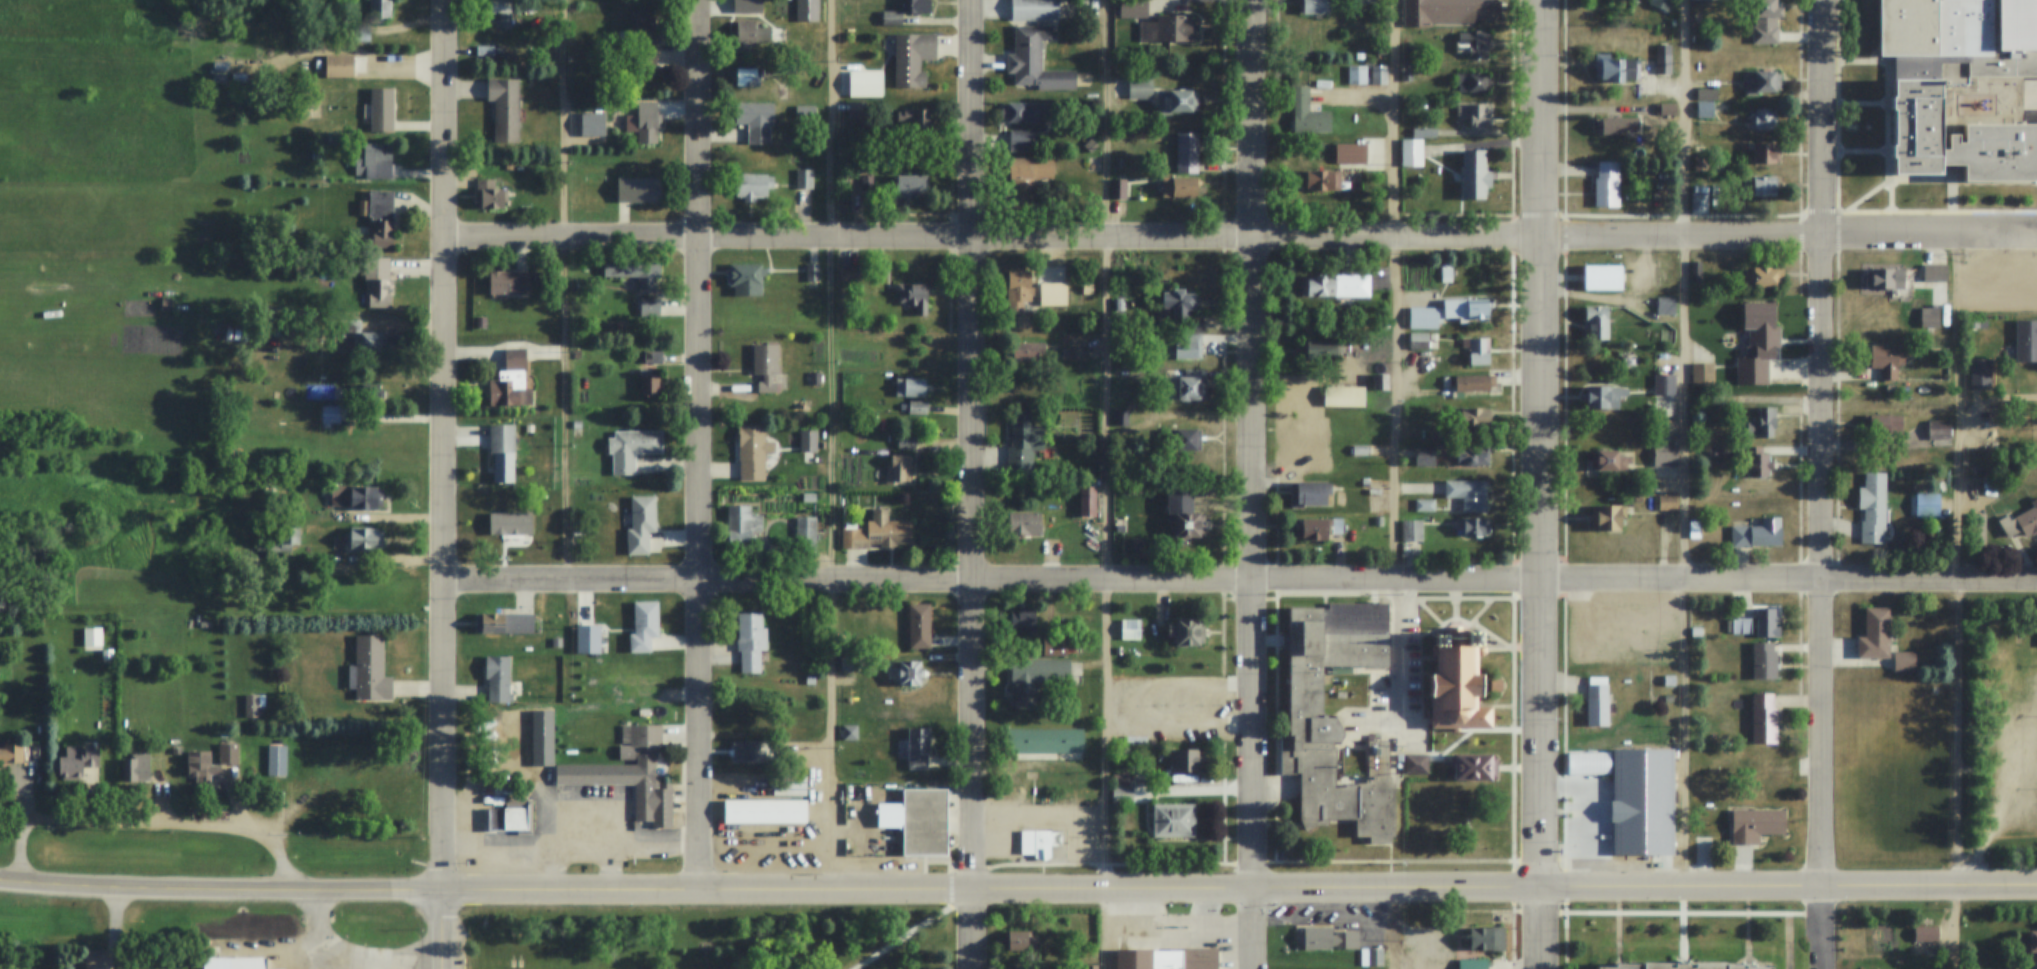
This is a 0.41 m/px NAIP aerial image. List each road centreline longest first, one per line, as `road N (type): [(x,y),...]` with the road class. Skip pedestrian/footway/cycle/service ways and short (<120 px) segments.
road 1 (secondary): [(1545,890),(304,890),(0,880)]
road 2 (residential): [(1544,581),(449,578)]
road 3 (residential): [(1544,238),(449,238)]
road 4 (tertiary): [(1545,968),(1544,0)]
road 5 (residential): [(975,968),(976,0)]
road 6 (residential): [(1257,968),(1257,0)]
road 7 (residential): [(1825,891),(1827,0)]
road 8 (residential): [(697,890),(704,0)]
road 9 (residential): [(444,890),(450,0)]
road 10 (residential): [(2036,578),(1544,581)]
road 11 (residential): [(2036,236),(1544,238)]
road 12 (secondary): [(2036,888),(1545,890)]

